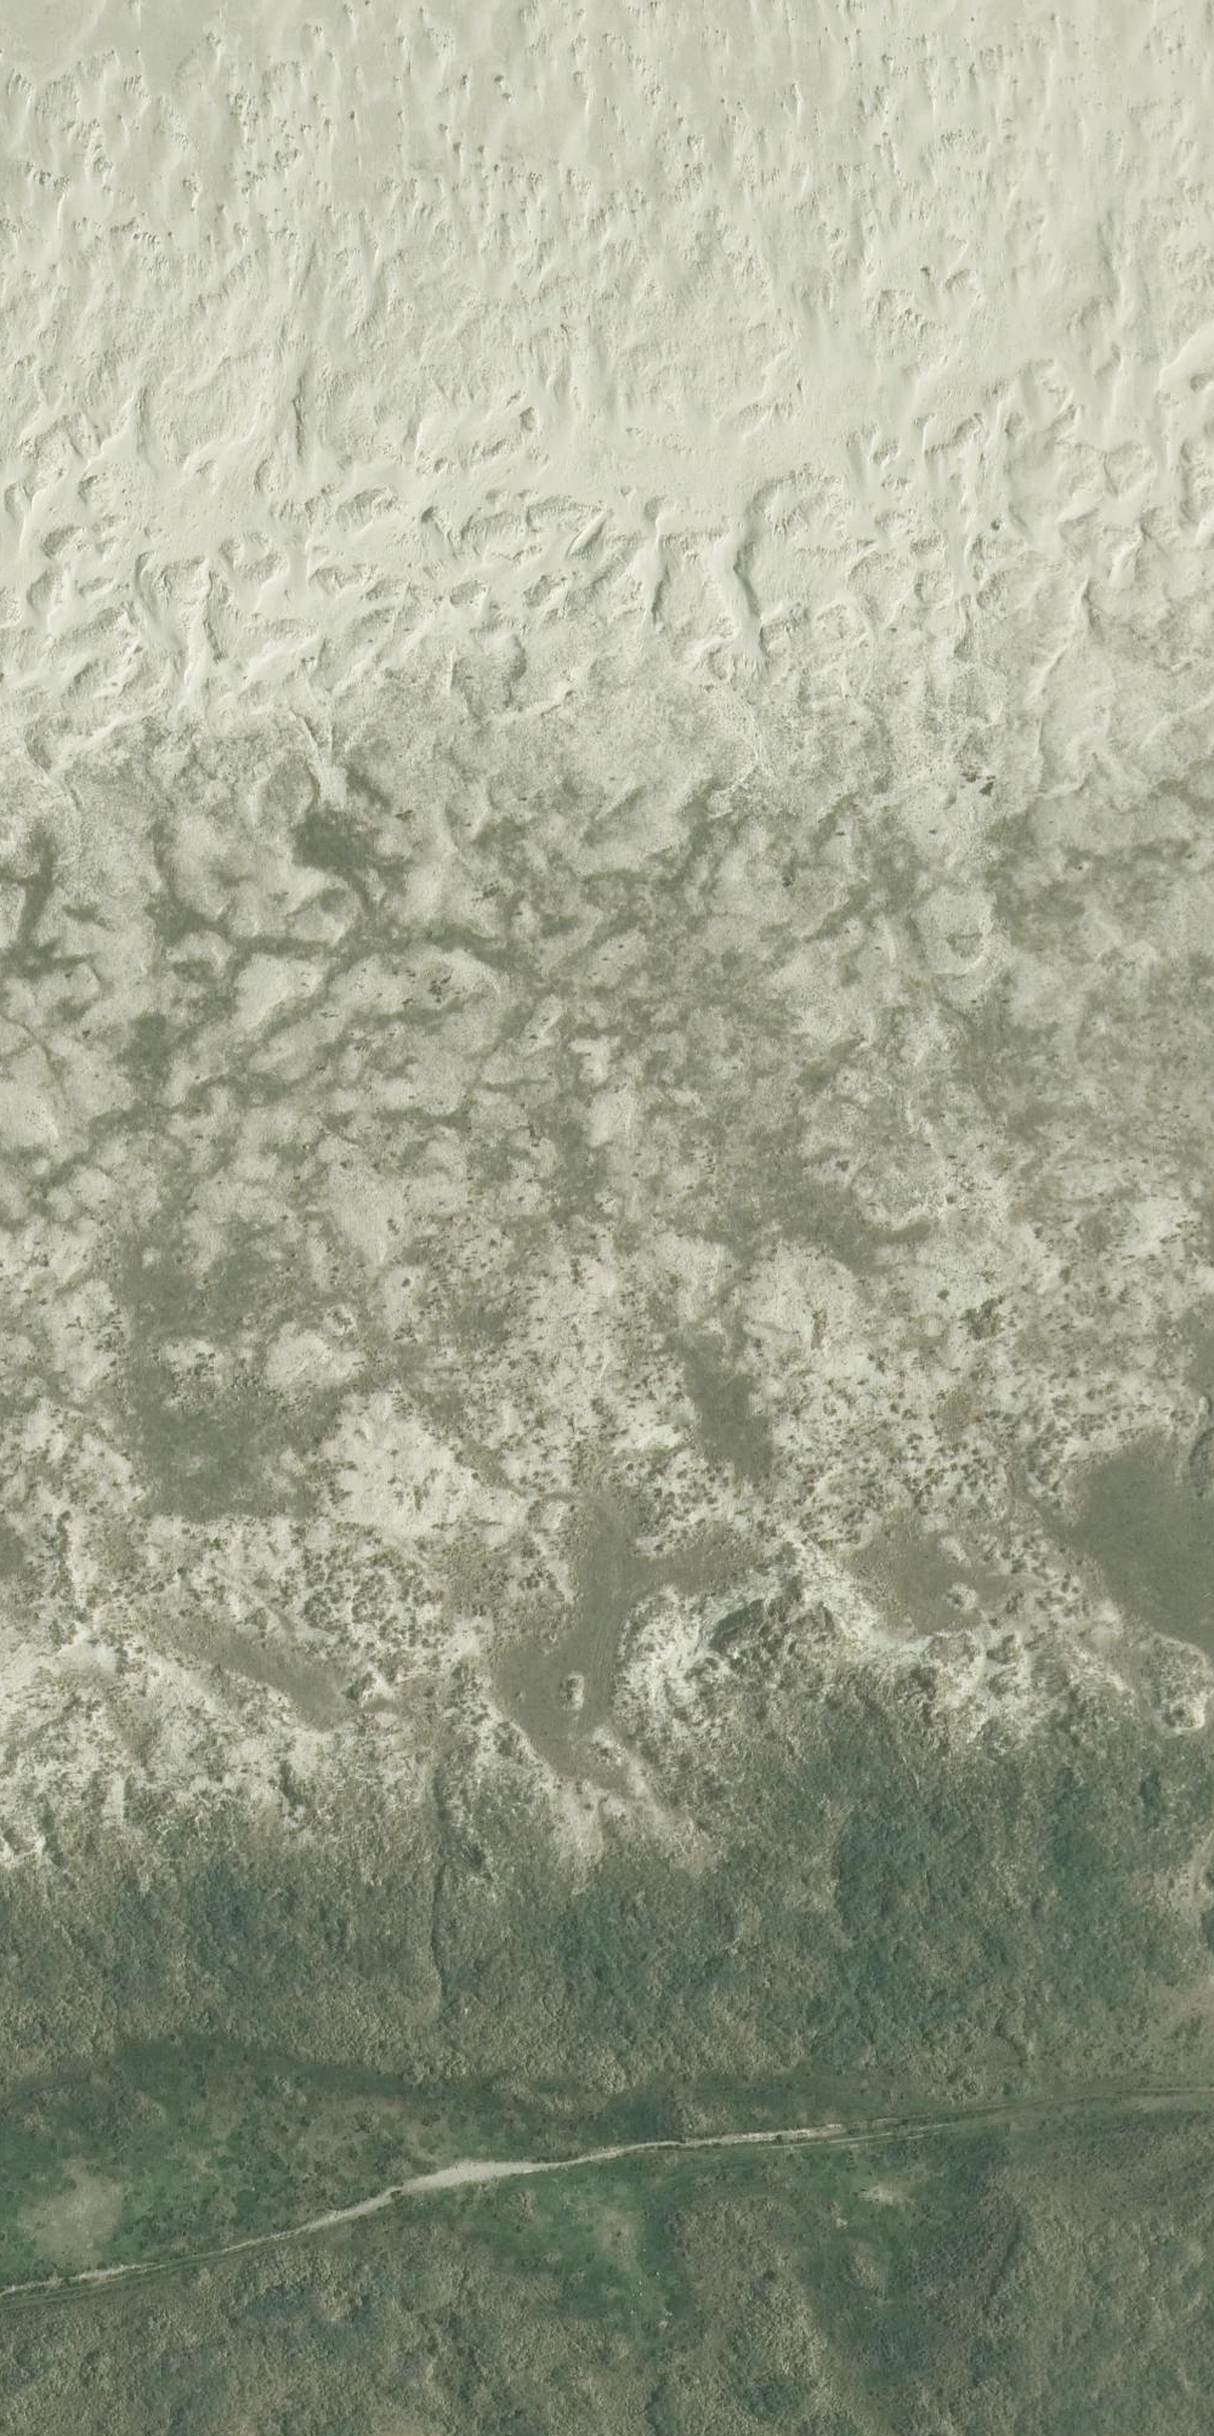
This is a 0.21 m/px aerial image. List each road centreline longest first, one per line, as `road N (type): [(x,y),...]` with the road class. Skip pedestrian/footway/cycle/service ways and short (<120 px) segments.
road 1 (track): [(0,2296),(176,2263),(455,2183),(668,2146),(1213,2093)]

